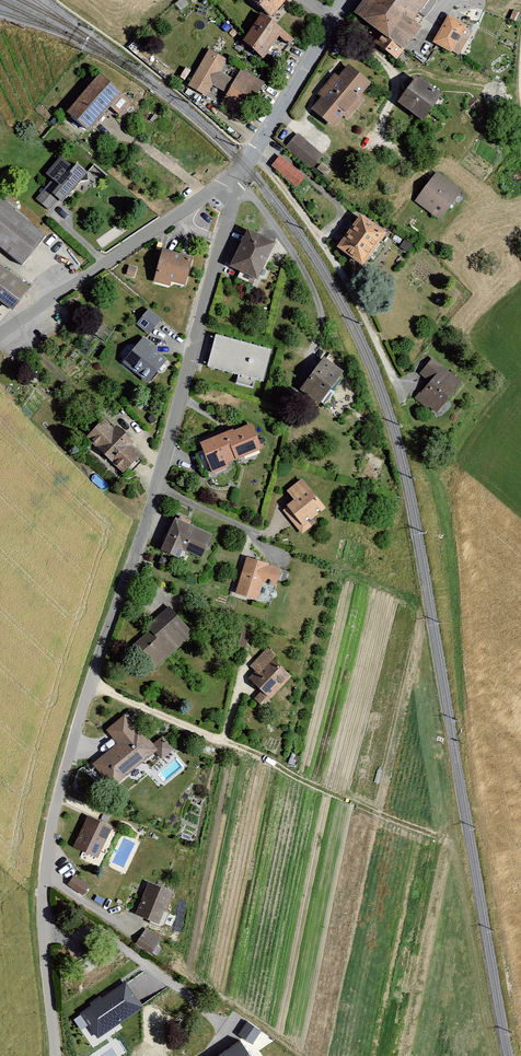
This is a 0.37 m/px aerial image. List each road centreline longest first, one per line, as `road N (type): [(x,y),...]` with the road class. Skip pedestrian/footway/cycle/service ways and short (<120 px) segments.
road 1 (unclassified): [(57,1055),(43,902),(51,836),(90,683),(158,487),(230,208),(230,181)]
road 2 (track): [(446,843),(90,683)]
road 3 (track): [(401,394),(346,281),(256,155)]
road 4 (residential): [(0,334),(230,181)]
road 5 (unclassified): [(251,162),(349,0)]

